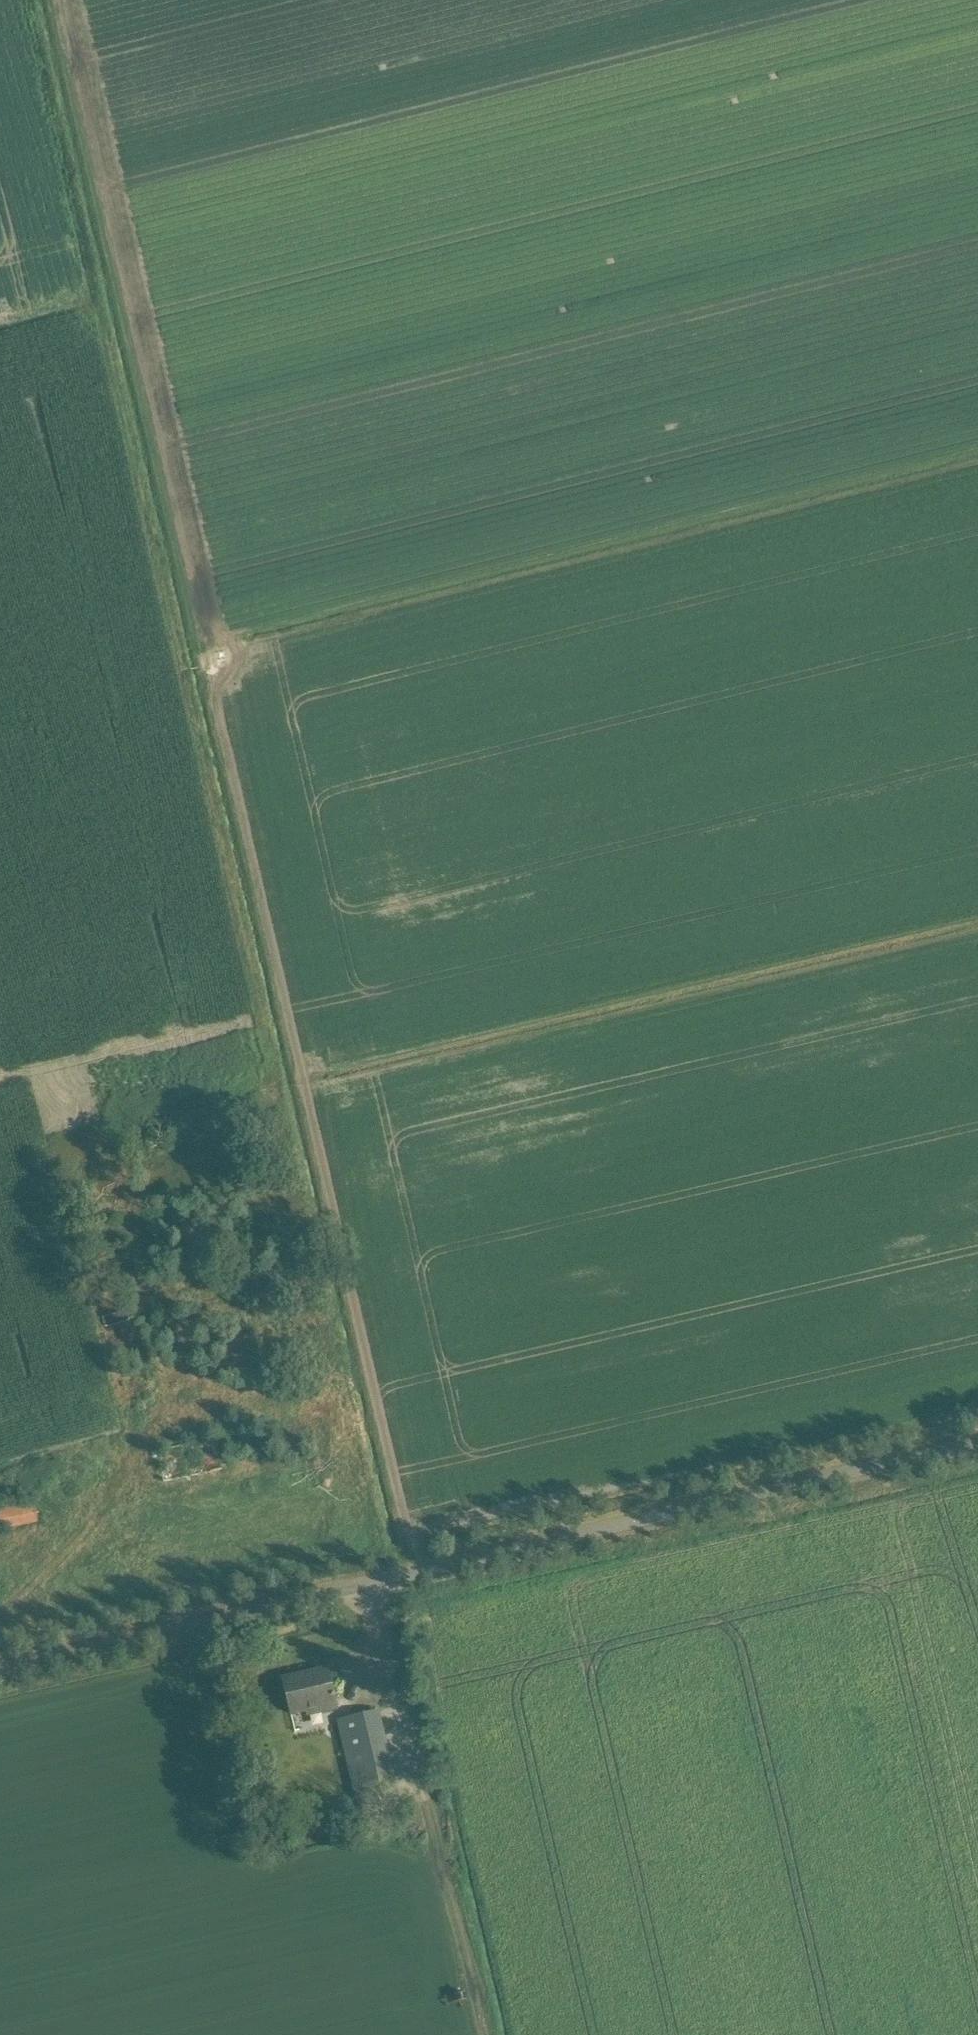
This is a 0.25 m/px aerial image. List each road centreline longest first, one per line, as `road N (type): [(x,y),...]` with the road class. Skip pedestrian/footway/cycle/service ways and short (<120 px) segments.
road 1 (unclassified): [(0,1672),(977,1447)]

